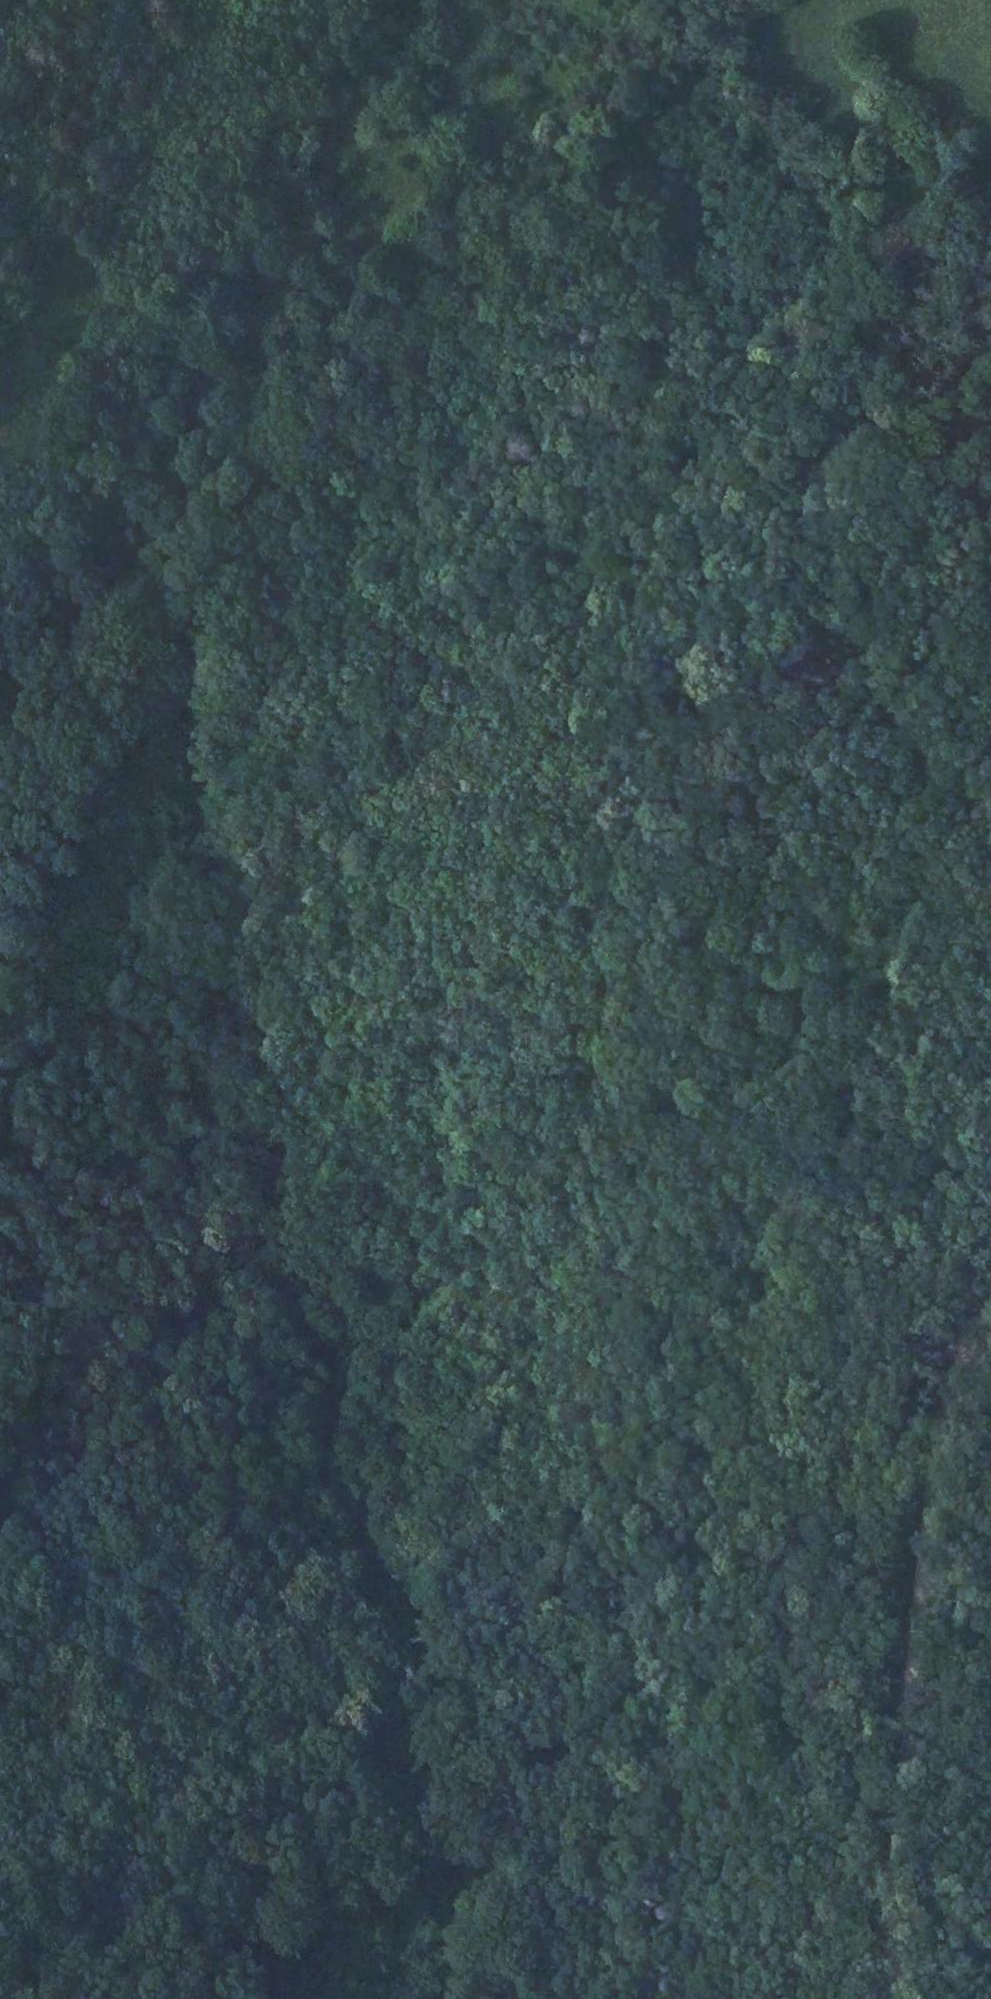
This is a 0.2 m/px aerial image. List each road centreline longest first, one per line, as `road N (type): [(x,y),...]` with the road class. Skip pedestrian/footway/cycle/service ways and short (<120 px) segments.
road 1 (track): [(170,523),(389,326),(635,72),(731,0)]
road 2 (track): [(990,1287),(940,1447),(898,1998)]
road 3 (track): [(330,0),(215,257),(144,474),(170,523)]
road 4 (track): [(170,523),(0,744)]

